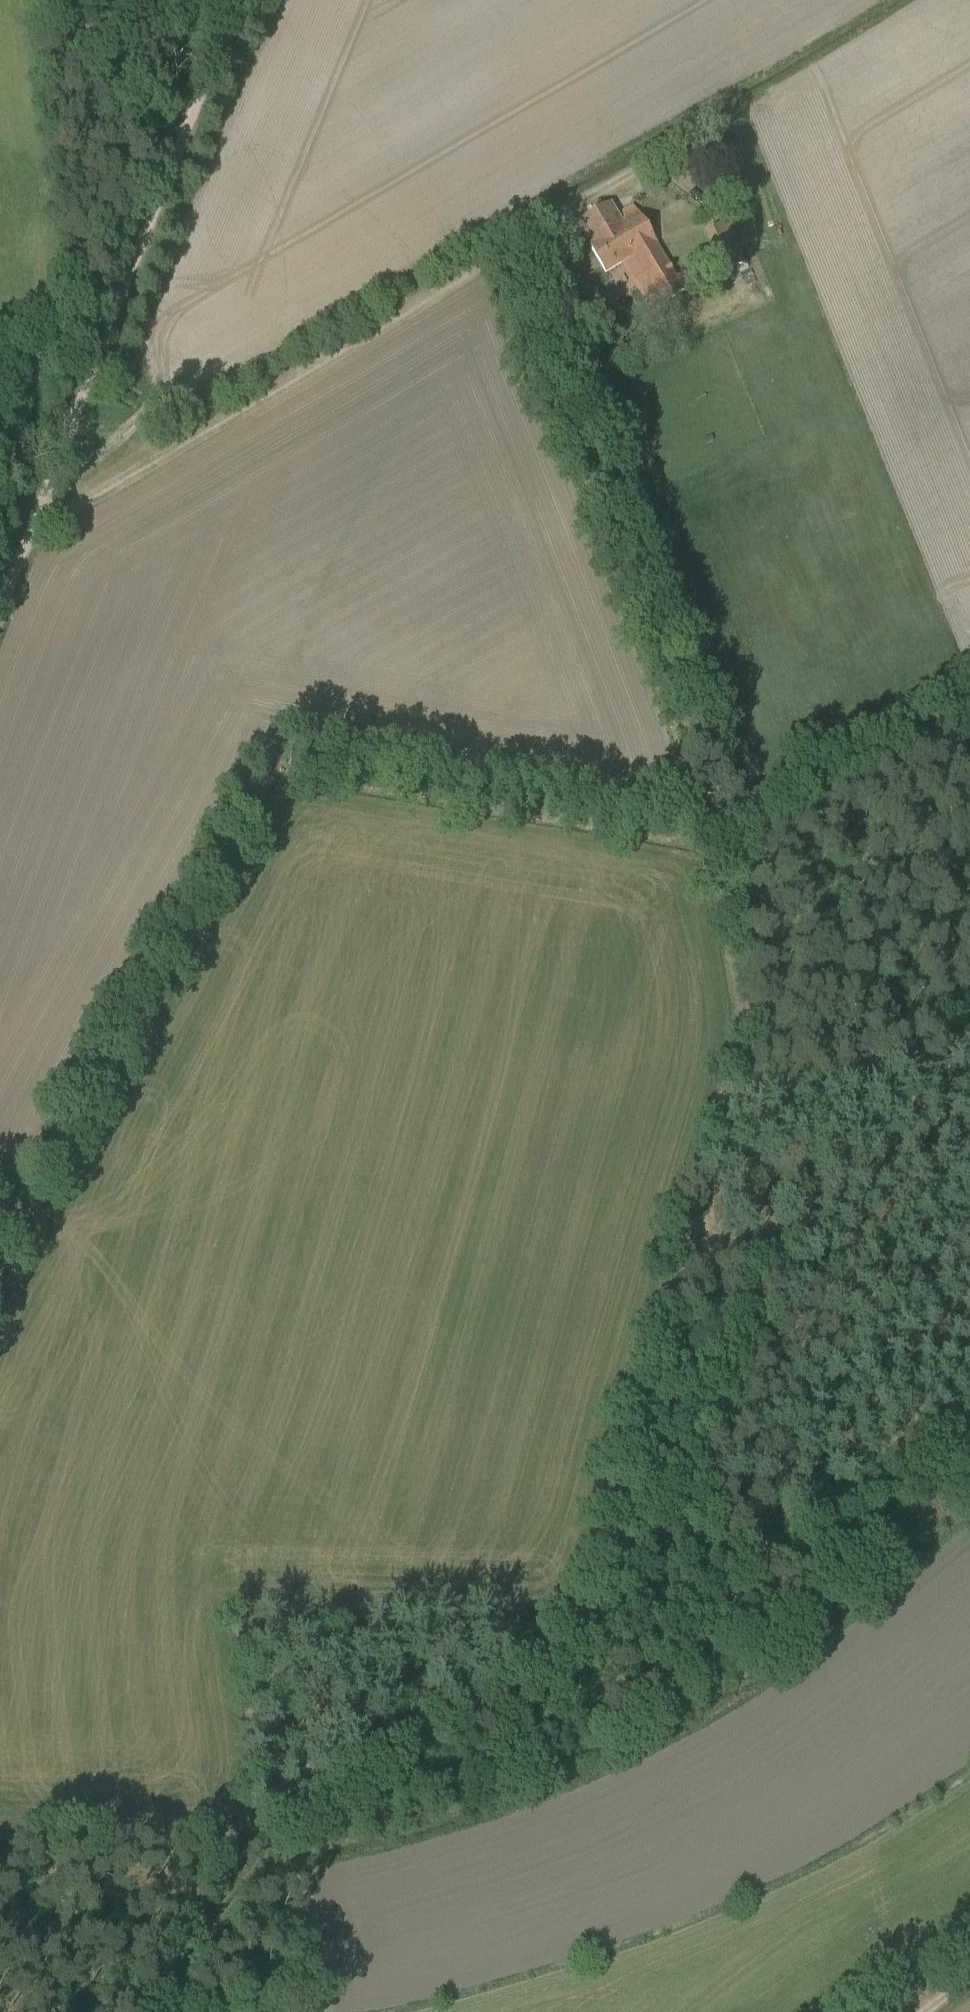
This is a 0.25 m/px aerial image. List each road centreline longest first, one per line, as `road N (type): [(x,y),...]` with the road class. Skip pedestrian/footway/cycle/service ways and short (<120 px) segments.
road 1 (track): [(0,615),(235,0)]

